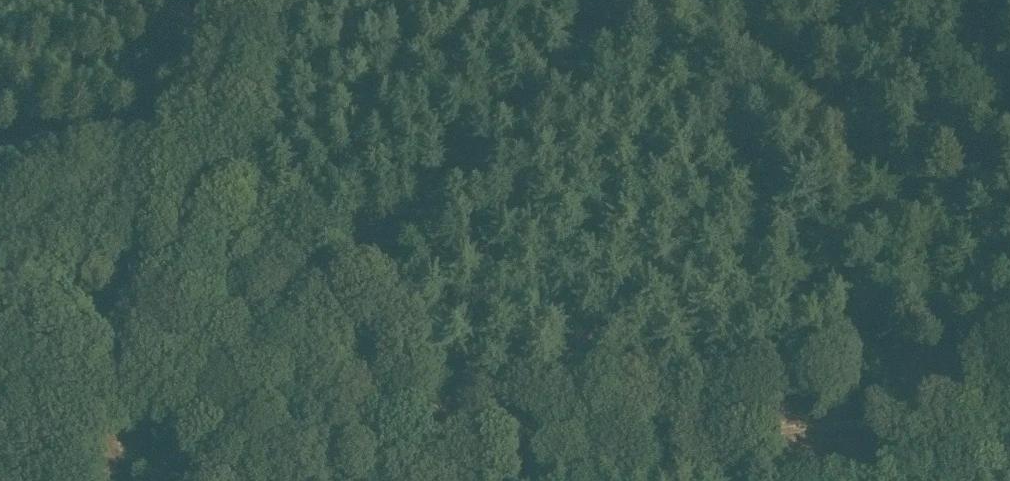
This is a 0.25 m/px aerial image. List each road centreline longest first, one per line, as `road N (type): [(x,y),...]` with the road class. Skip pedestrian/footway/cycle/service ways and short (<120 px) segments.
road 1 (track): [(387,458),(1009,412)]
road 2 (track): [(257,0),(198,239)]

